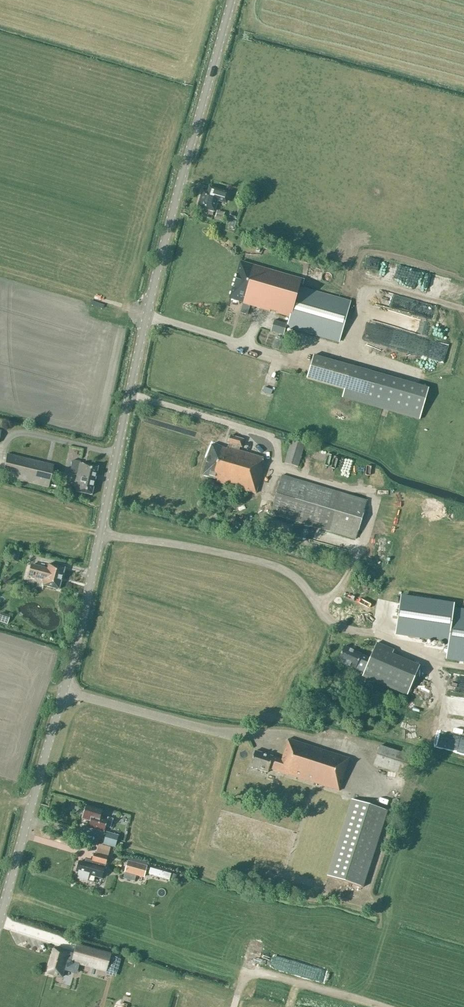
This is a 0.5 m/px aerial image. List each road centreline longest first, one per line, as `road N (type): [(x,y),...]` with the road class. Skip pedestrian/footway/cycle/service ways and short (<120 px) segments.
road 1 (tertiary): [(0,922),(65,692),(147,313),(233,0)]

